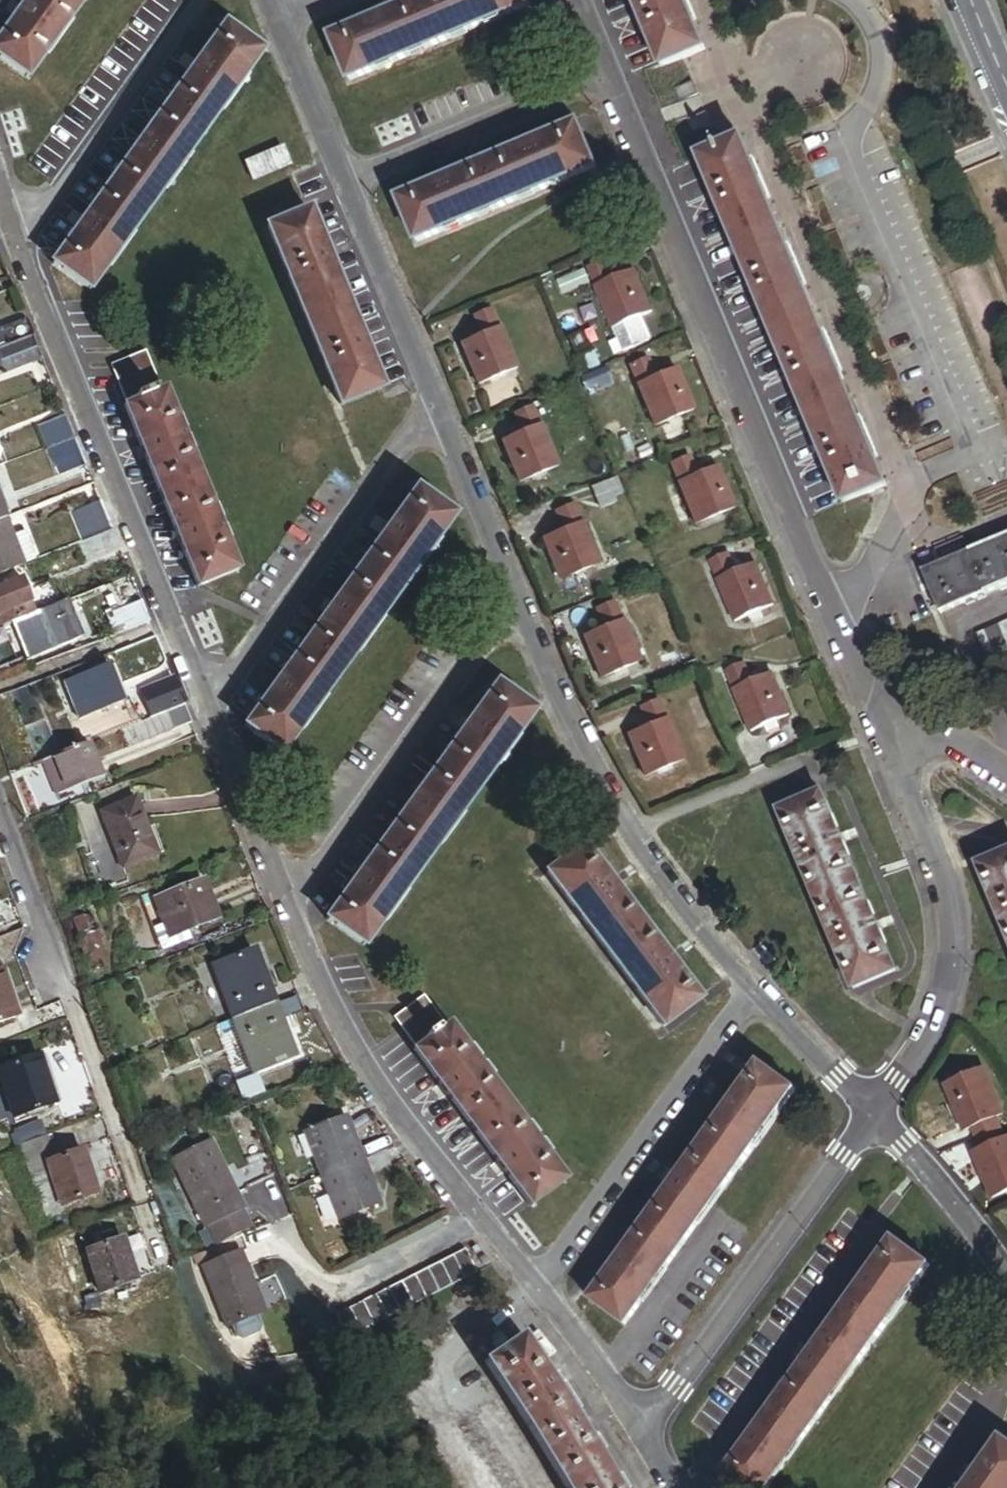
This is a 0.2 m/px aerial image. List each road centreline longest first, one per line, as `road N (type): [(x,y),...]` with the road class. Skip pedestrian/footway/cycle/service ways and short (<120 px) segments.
road 1 (residential): [(835,624),(904,488),(972,458),(840,132),(879,83),(881,50),(851,0)]
road 2 (residential): [(606,73),(835,624)]
road 3 (residential): [(14,238),(202,711)]
road 4 (residential): [(856,673),(919,861),(943,977),(928,1023),(872,1110)]
road 5 (residential): [(749,985),(636,849),(554,699),(510,598)]
road 6 (residential): [(286,905),(331,1007),(395,1110),(538,1280)]
road 7 (residential): [(872,1110),(652,1433)]
road 8 (residential): [(202,711),(426,400)]
road 9 (residential): [(286,905),(510,598)]
road 10 (residential): [(749,985),(538,1280)]
road 11 (residential): [(14,238),(194,0)]
road 12 (residential): [(345,186),(606,73)]
road 13 (residential): [(426,400),(345,186)]
road 14 (residential): [(1006,1285),(872,1110)]
road 15 (residential): [(510,598),(426,400)]
road 16 (residential): [(202,711),(286,905)]
road 17 (residential): [(538,1280),(652,1433)]
road 18 (residential): [(856,673),(1006,775)]
road 19 (residential): [(345,186),(280,21)]
road 20 (residential): [(872,1110),(749,985)]
road 21 (residential): [(57,968),(0,816)]
road 22 (residential): [(930,1487),(1006,1387)]

